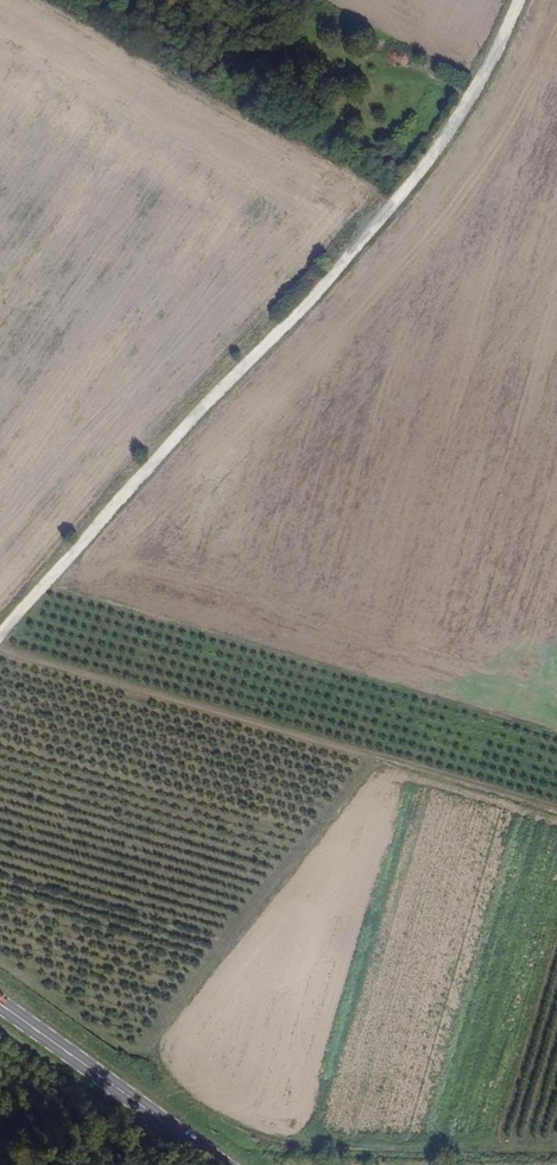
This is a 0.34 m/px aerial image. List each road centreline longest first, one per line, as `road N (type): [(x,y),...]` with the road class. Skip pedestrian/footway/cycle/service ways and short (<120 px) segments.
road 1 (track): [(0,636),(433,154),(518,0)]
road 2 (primary): [(222,1164),(0,1006)]

